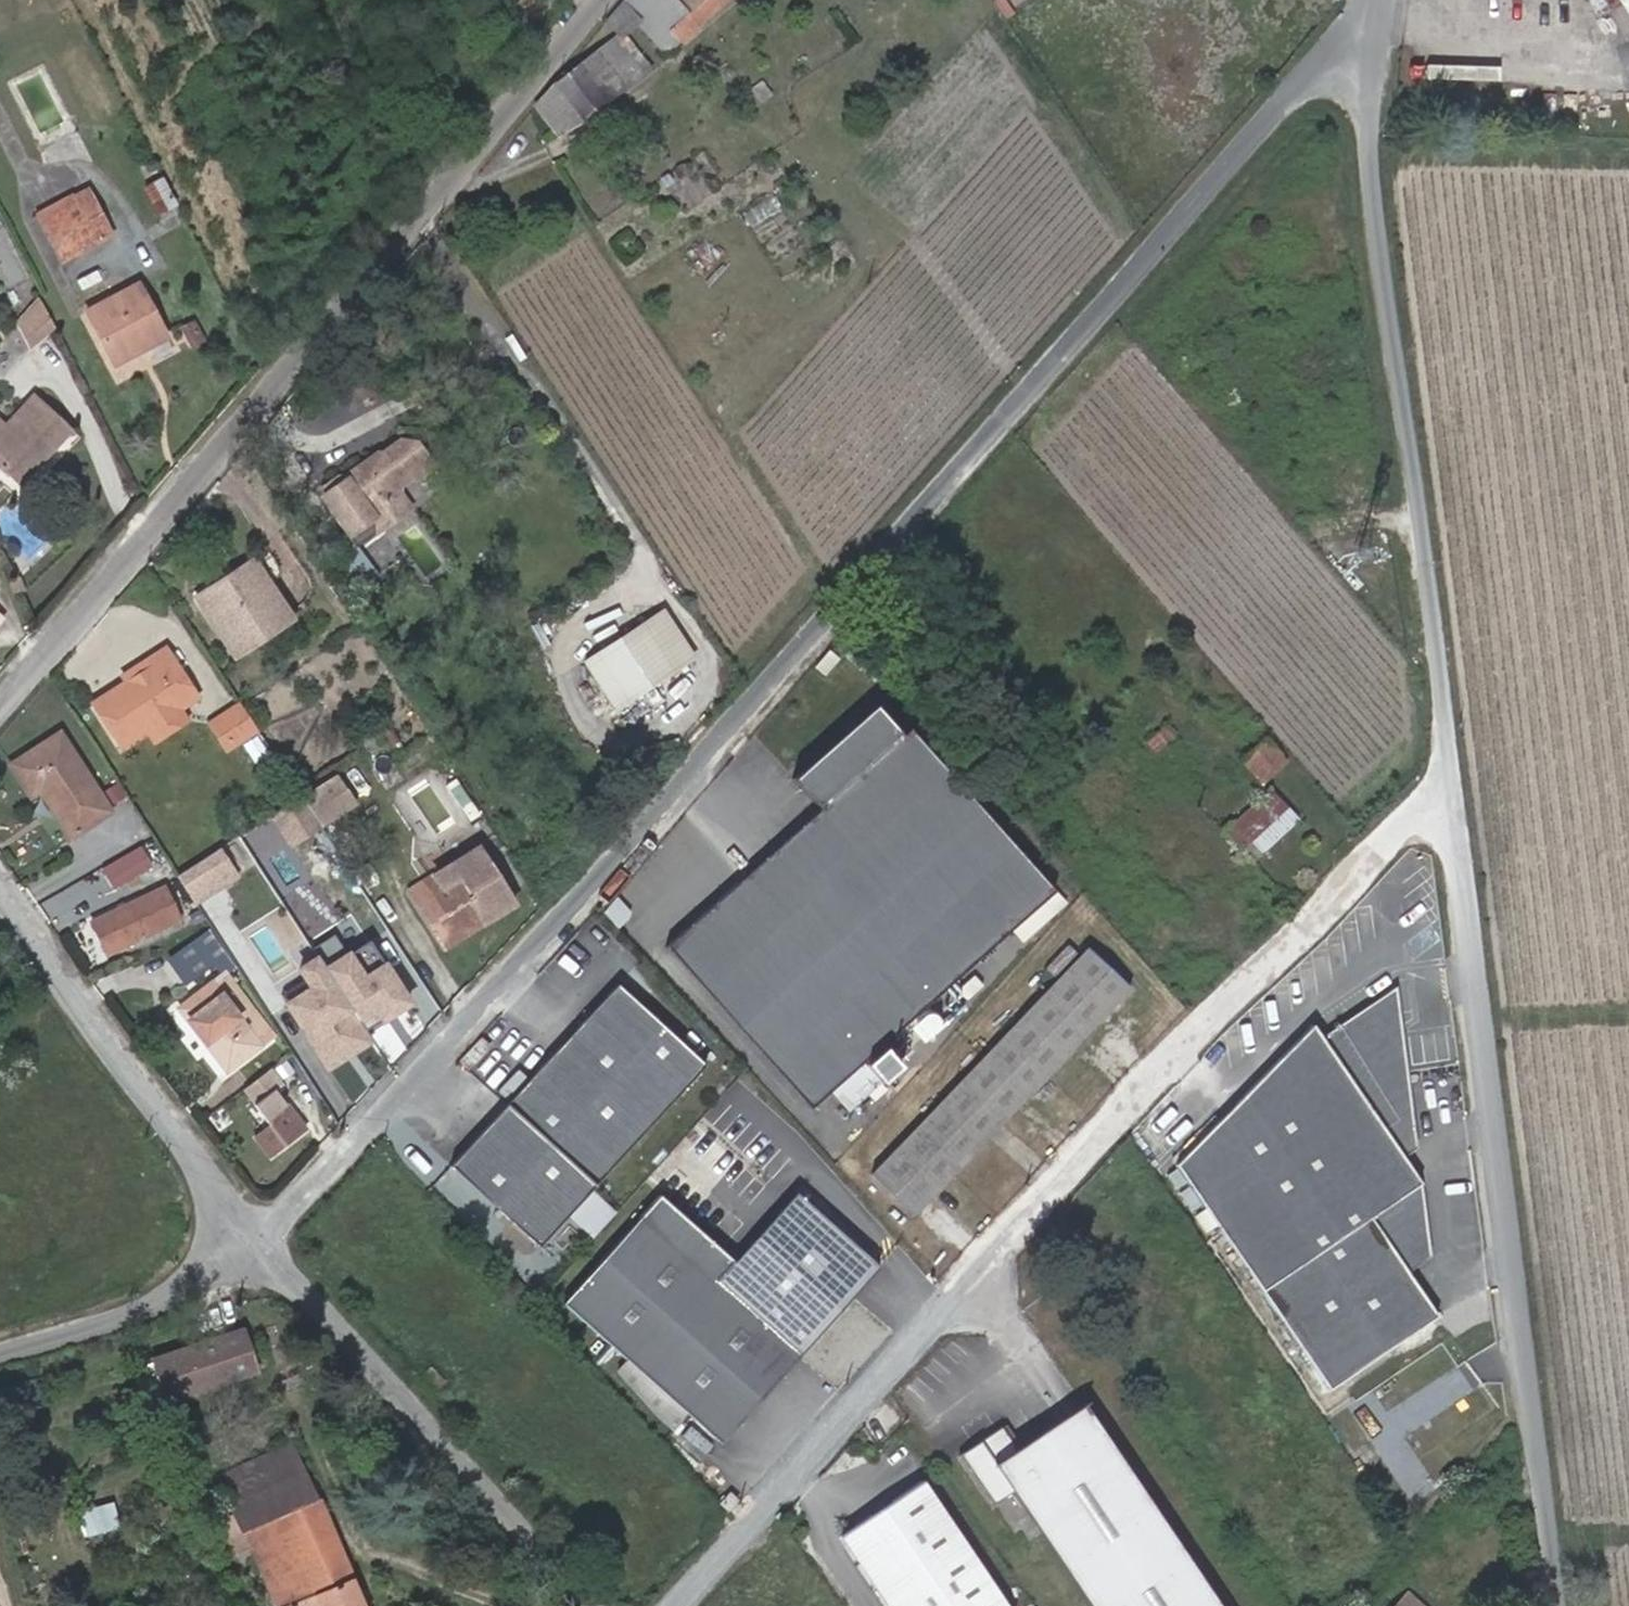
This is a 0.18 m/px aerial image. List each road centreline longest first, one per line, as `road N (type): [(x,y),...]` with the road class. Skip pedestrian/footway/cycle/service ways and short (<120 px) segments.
road 1 (unclassified): [(273,1239),(1395,0)]
road 2 (unclassified): [(688,1605),(1455,775)]
road 3 (unclassified): [(0,720),(619,0)]
road 4 (unclassified): [(1571,1605),(1455,775)]
road 5 (unclassified): [(1455,775),(1387,147),(1402,0)]
road 6 (unclassified): [(625,1605),(273,1239)]
road 7 (unclassified): [(273,1239),(0,866)]
road 8 (unclassified): [(0,1373),(177,1323),(273,1239)]

